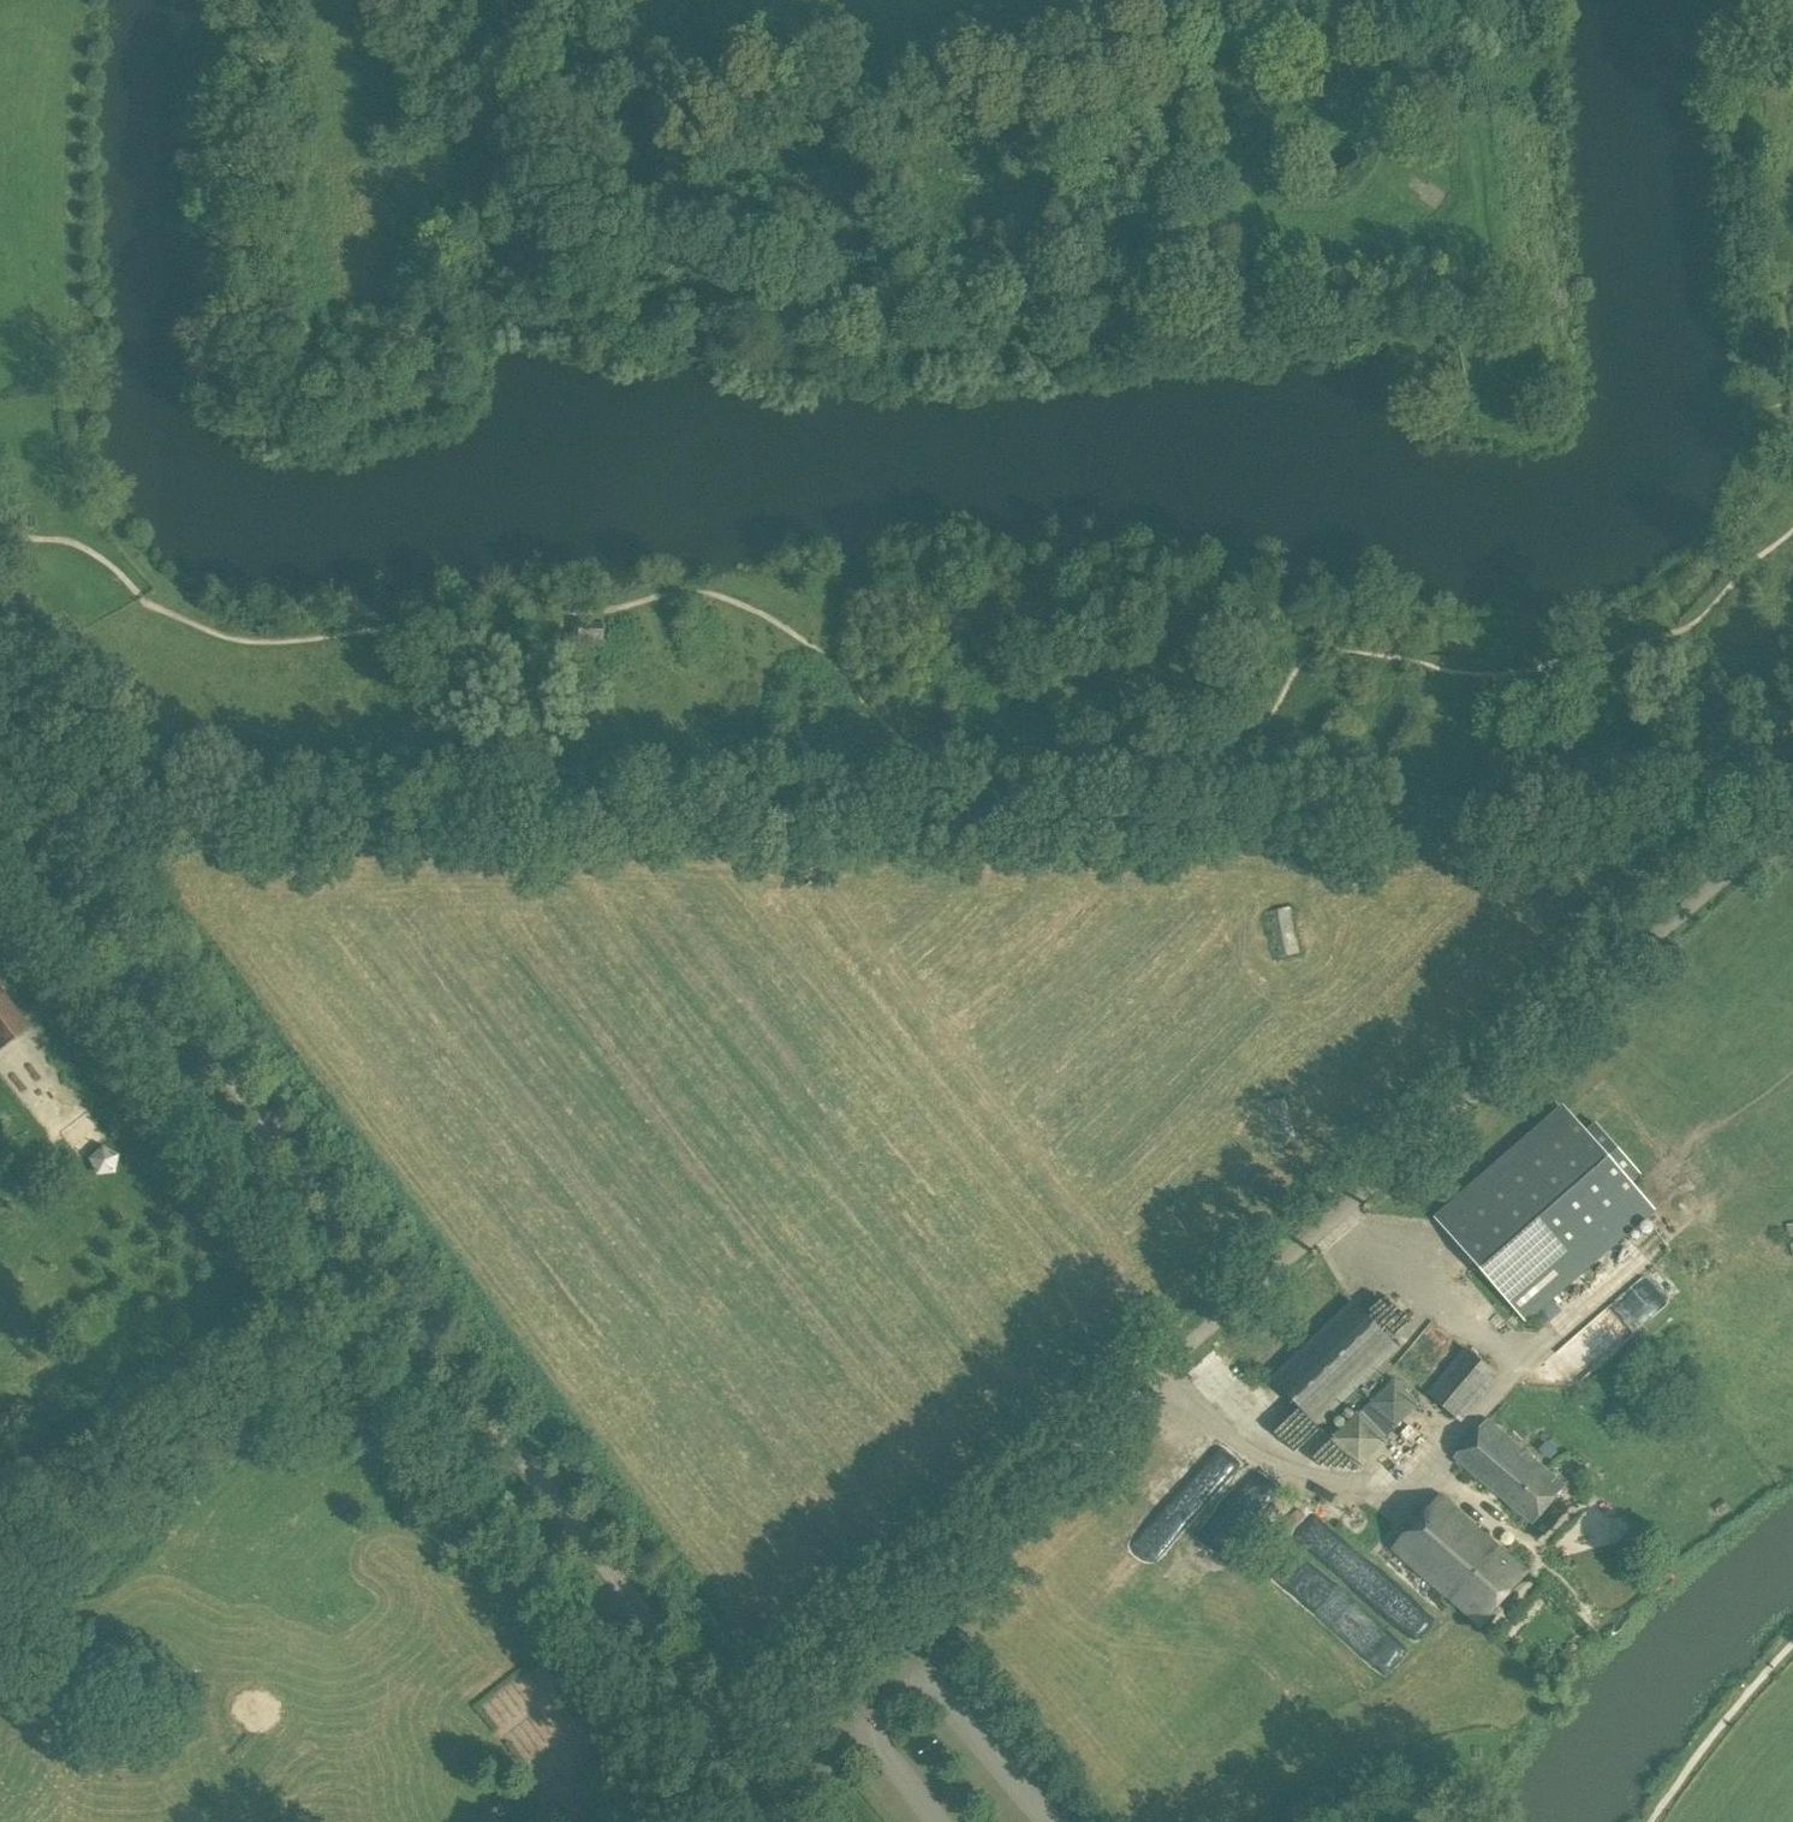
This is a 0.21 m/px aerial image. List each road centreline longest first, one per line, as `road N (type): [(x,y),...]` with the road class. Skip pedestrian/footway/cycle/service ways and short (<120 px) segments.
road 1 (unclassified): [(739,1738),(1792,818)]
road 2 (unclassified): [(739,1738),(0,776)]

